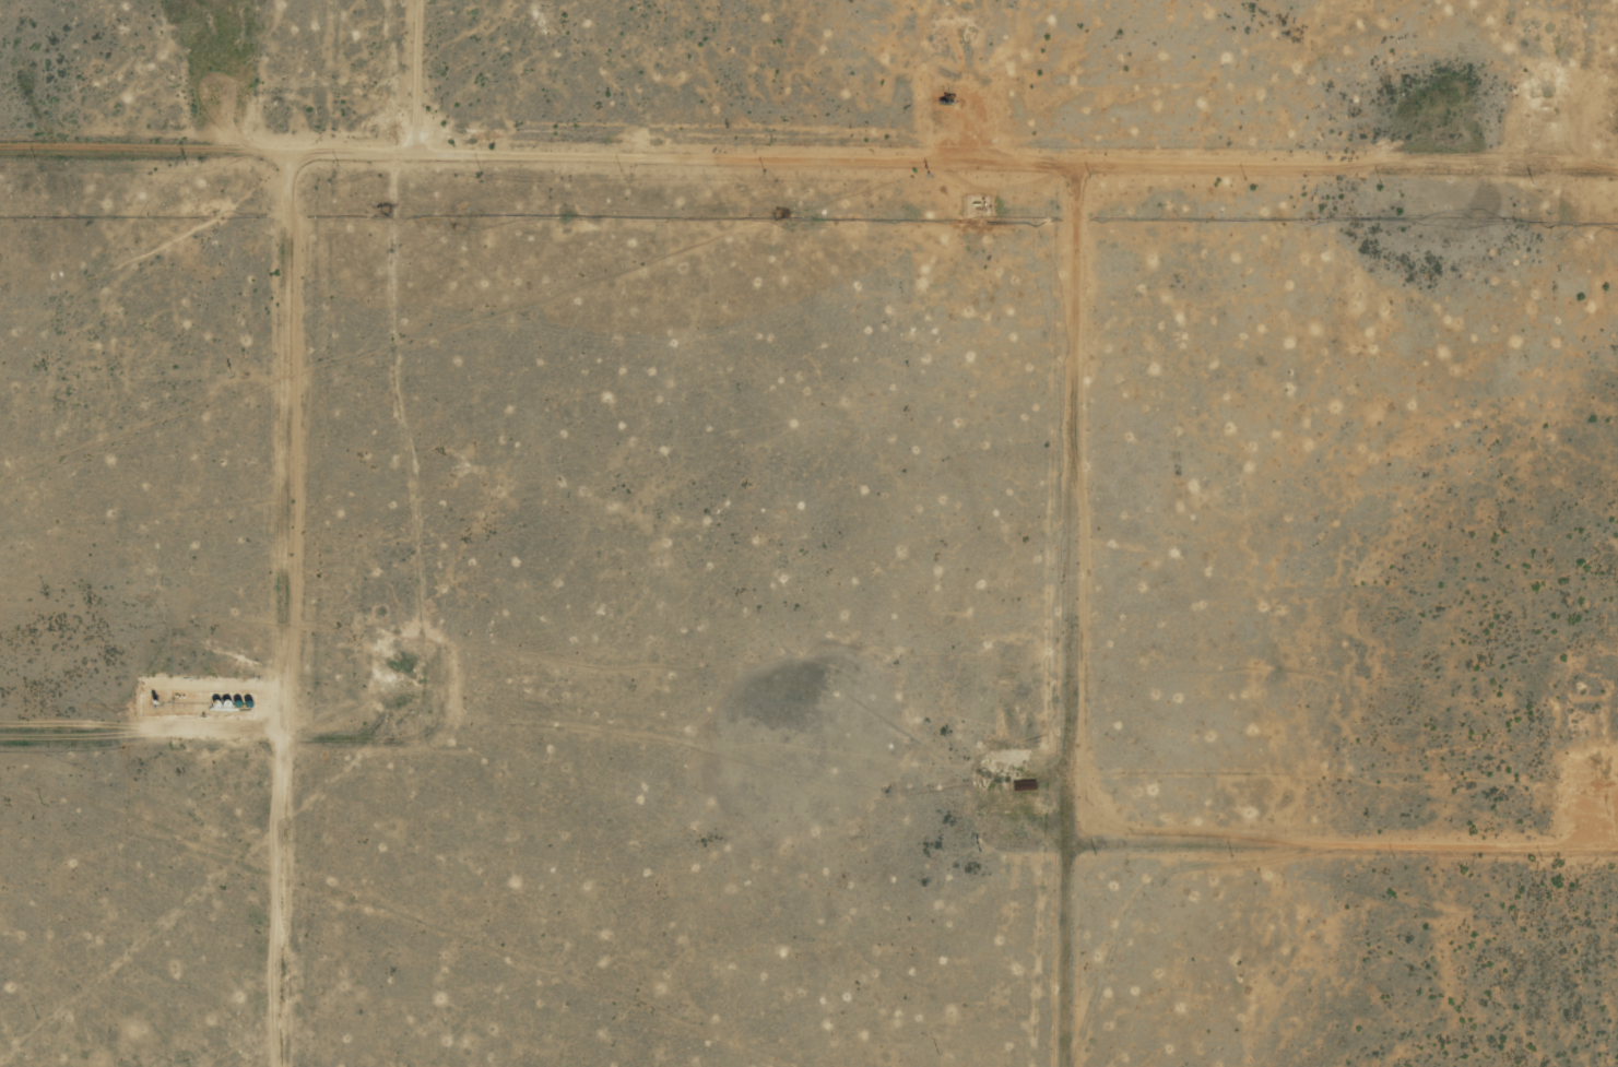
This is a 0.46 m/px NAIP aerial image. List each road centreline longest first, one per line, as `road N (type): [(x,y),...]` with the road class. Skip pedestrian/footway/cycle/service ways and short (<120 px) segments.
road 1 (residential): [(1617,223),(1125,223),(0,188)]
road 2 (residential): [(712,1066),(341,912),(0,811)]

